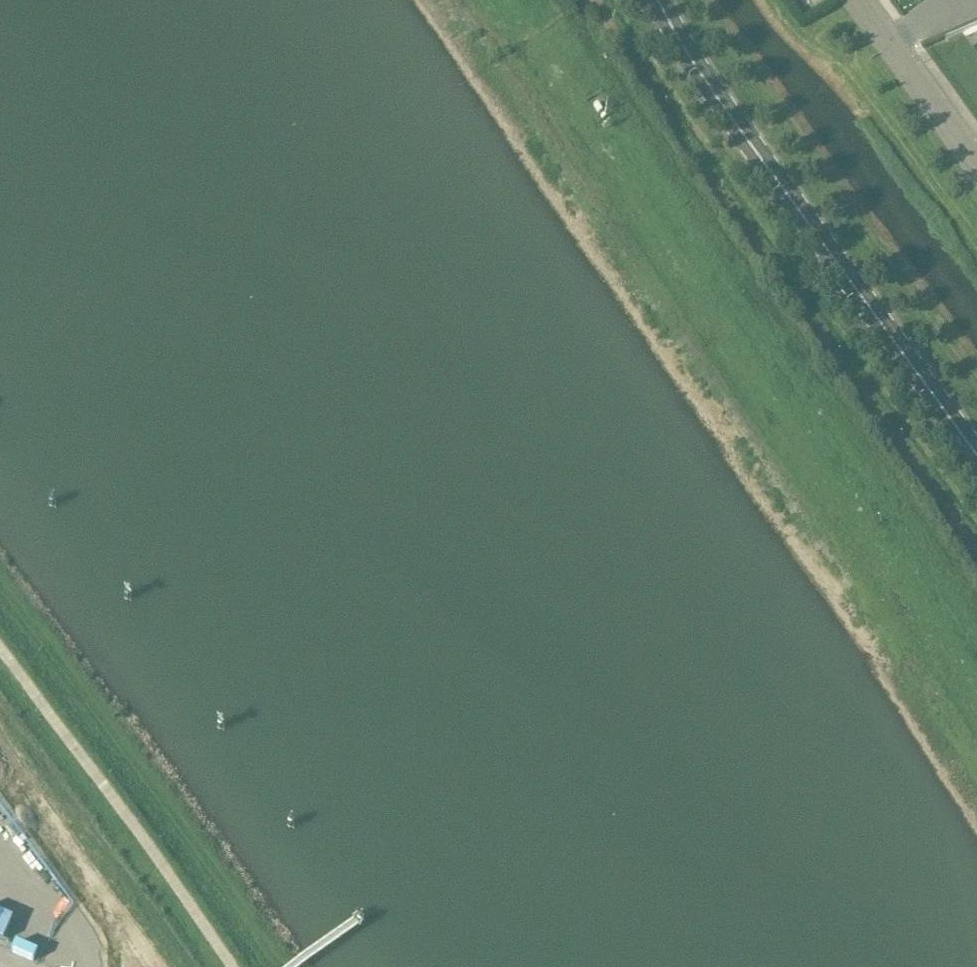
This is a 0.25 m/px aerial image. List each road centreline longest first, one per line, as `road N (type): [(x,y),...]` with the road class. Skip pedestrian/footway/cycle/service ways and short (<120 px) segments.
road 1 (tertiary): [(976,457),(733,126),(659,0)]
road 2 (unclassified): [(976,170),(855,0)]

